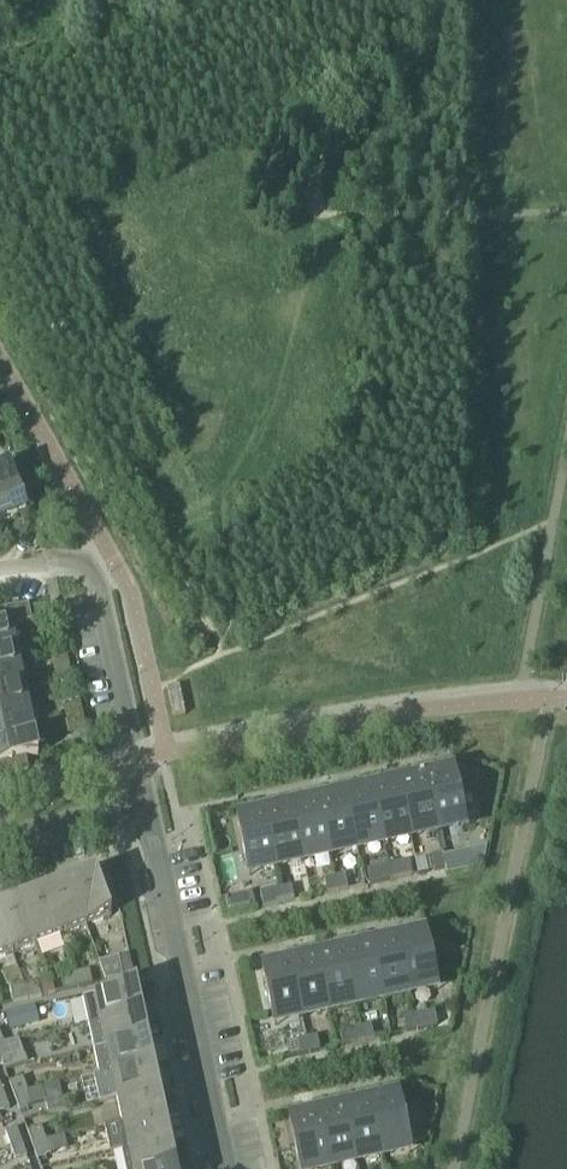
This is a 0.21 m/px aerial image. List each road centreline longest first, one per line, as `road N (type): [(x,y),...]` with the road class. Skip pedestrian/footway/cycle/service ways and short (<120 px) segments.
road 1 (residential): [(225,1168),(146,807)]
road 2 (residential): [(0,569),(69,565),(91,576),(146,807)]
road 3 (residential): [(0,844),(146,807)]

